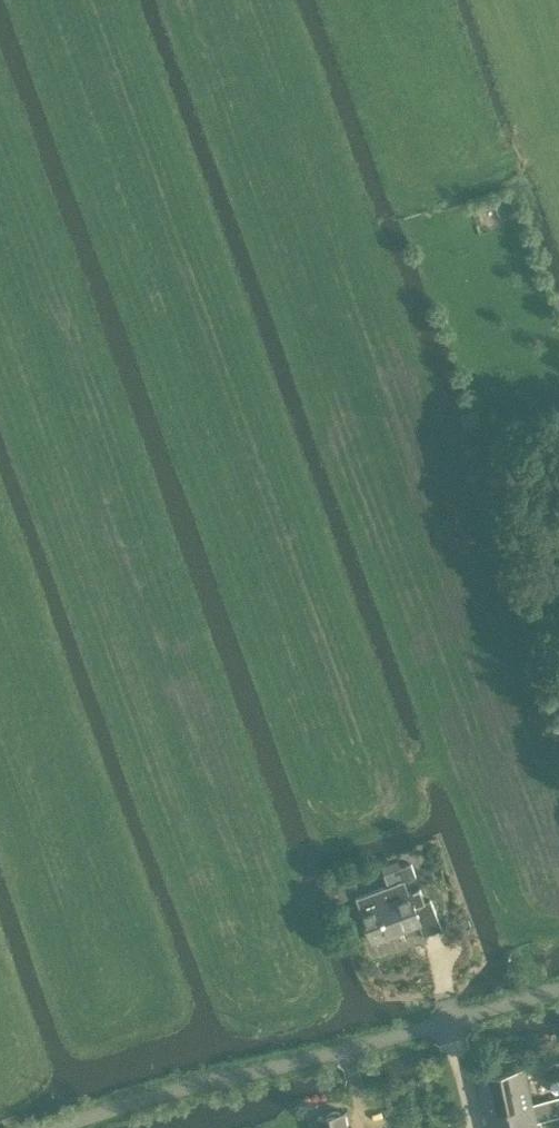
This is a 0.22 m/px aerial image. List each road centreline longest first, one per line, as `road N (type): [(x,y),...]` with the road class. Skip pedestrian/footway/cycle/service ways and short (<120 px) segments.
road 1 (unclassified): [(68,1127),(558,993)]

